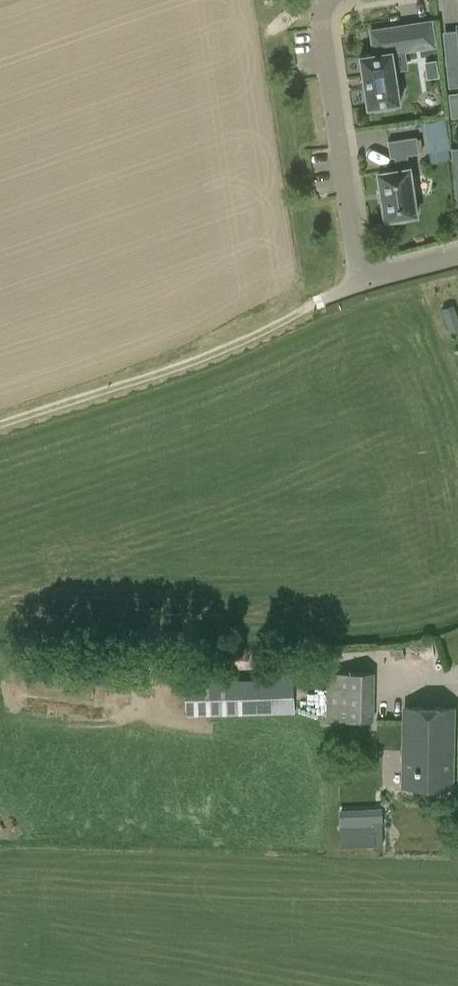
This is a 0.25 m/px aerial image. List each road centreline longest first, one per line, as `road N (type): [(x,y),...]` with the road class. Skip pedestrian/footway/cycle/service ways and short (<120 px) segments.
road 1 (track): [(0,424),(193,361),(323,300)]
road 2 (residential): [(366,282),(318,0)]

